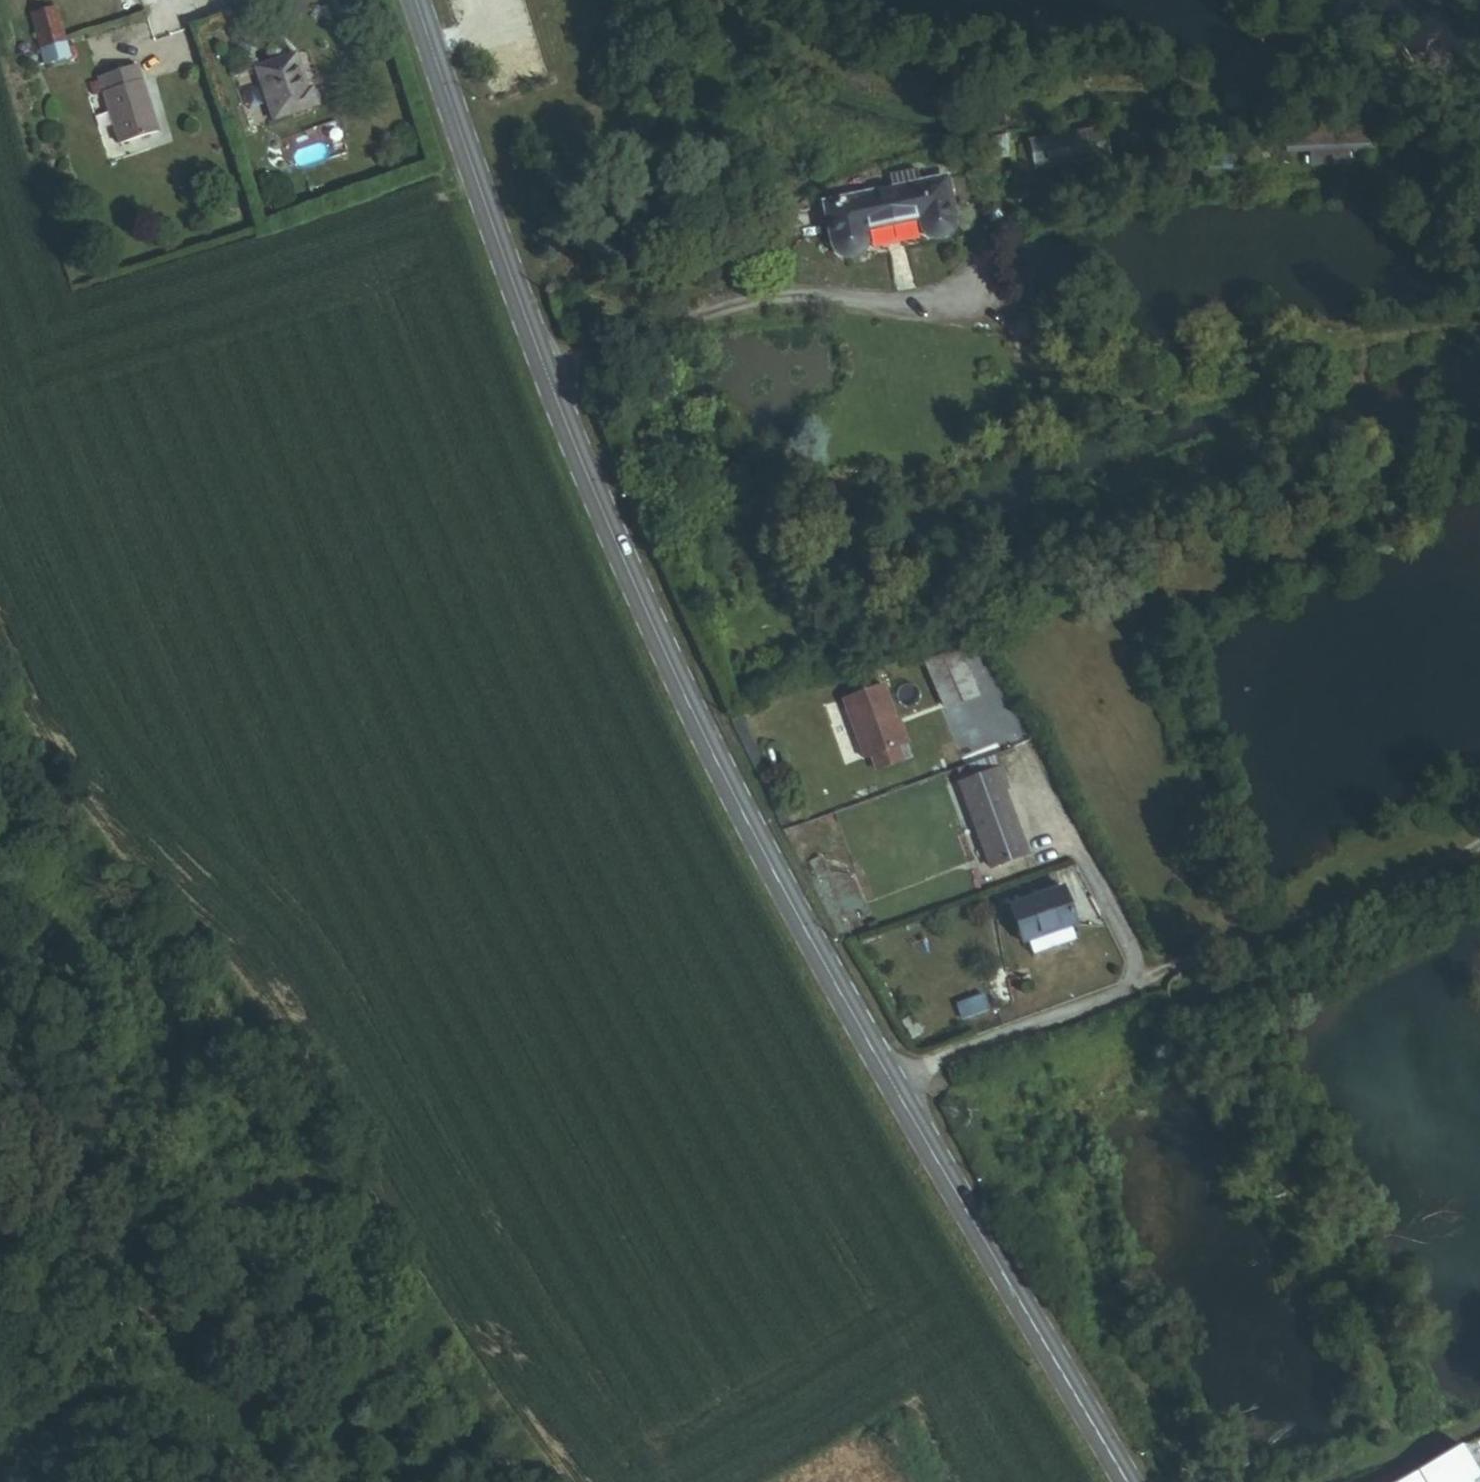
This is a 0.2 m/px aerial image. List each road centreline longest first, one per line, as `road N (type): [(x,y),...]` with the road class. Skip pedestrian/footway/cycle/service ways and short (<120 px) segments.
road 1 (secondary): [(1123,1481),(883,1077),(741,815),(603,519),(472,184),(415,0)]

